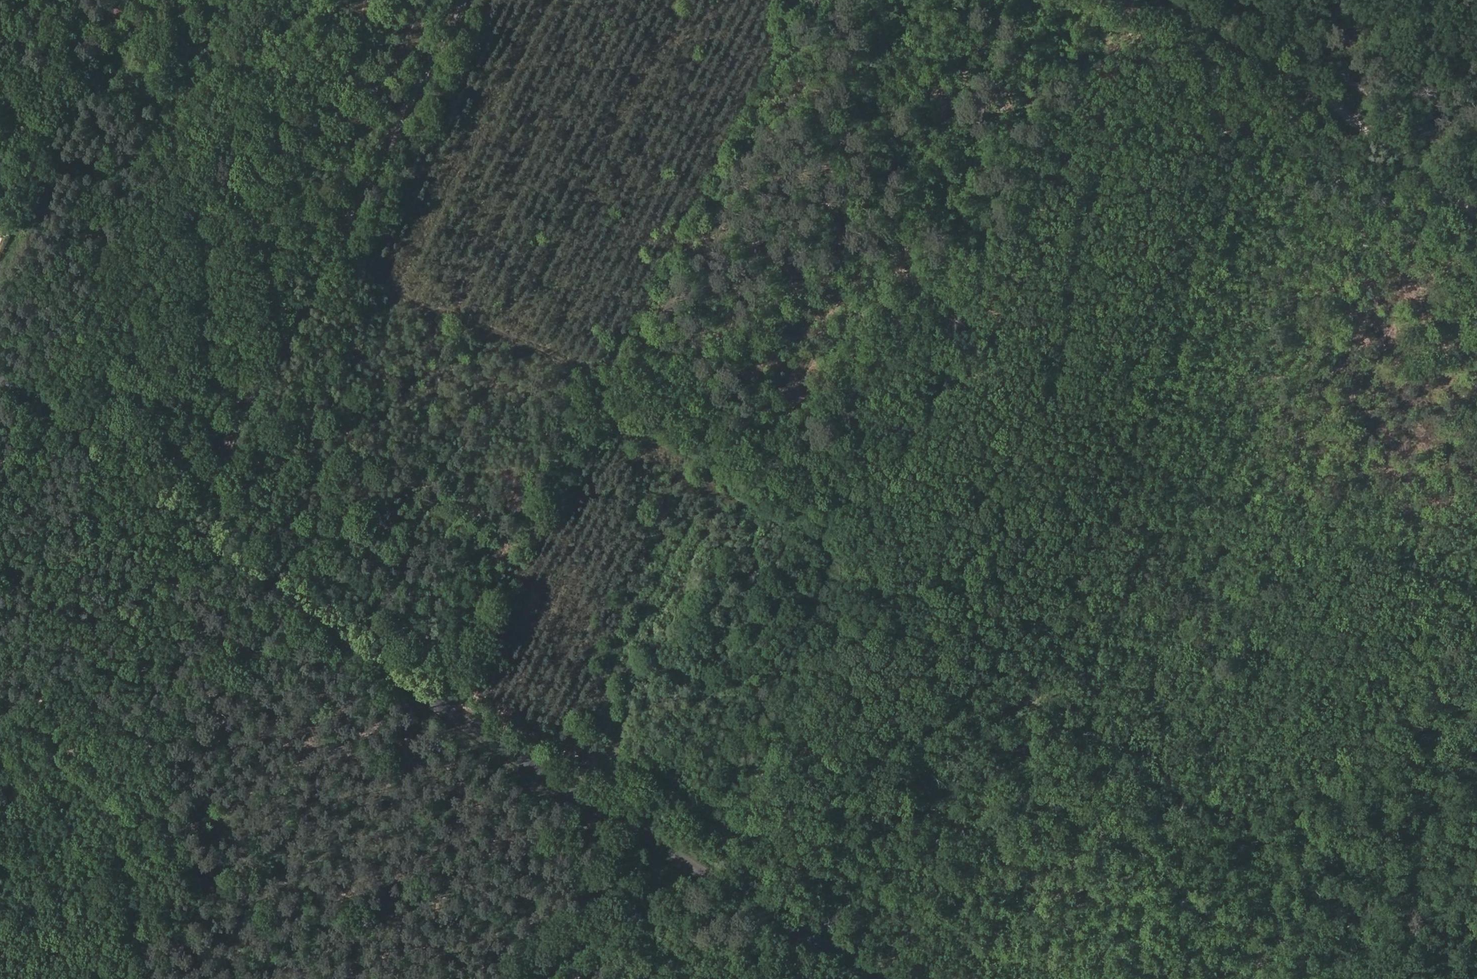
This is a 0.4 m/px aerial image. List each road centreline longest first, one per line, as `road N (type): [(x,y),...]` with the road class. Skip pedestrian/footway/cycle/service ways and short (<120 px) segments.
road 1 (residential): [(893,978),(610,798),(0,375)]
road 2 (track): [(470,0),(188,505)]

